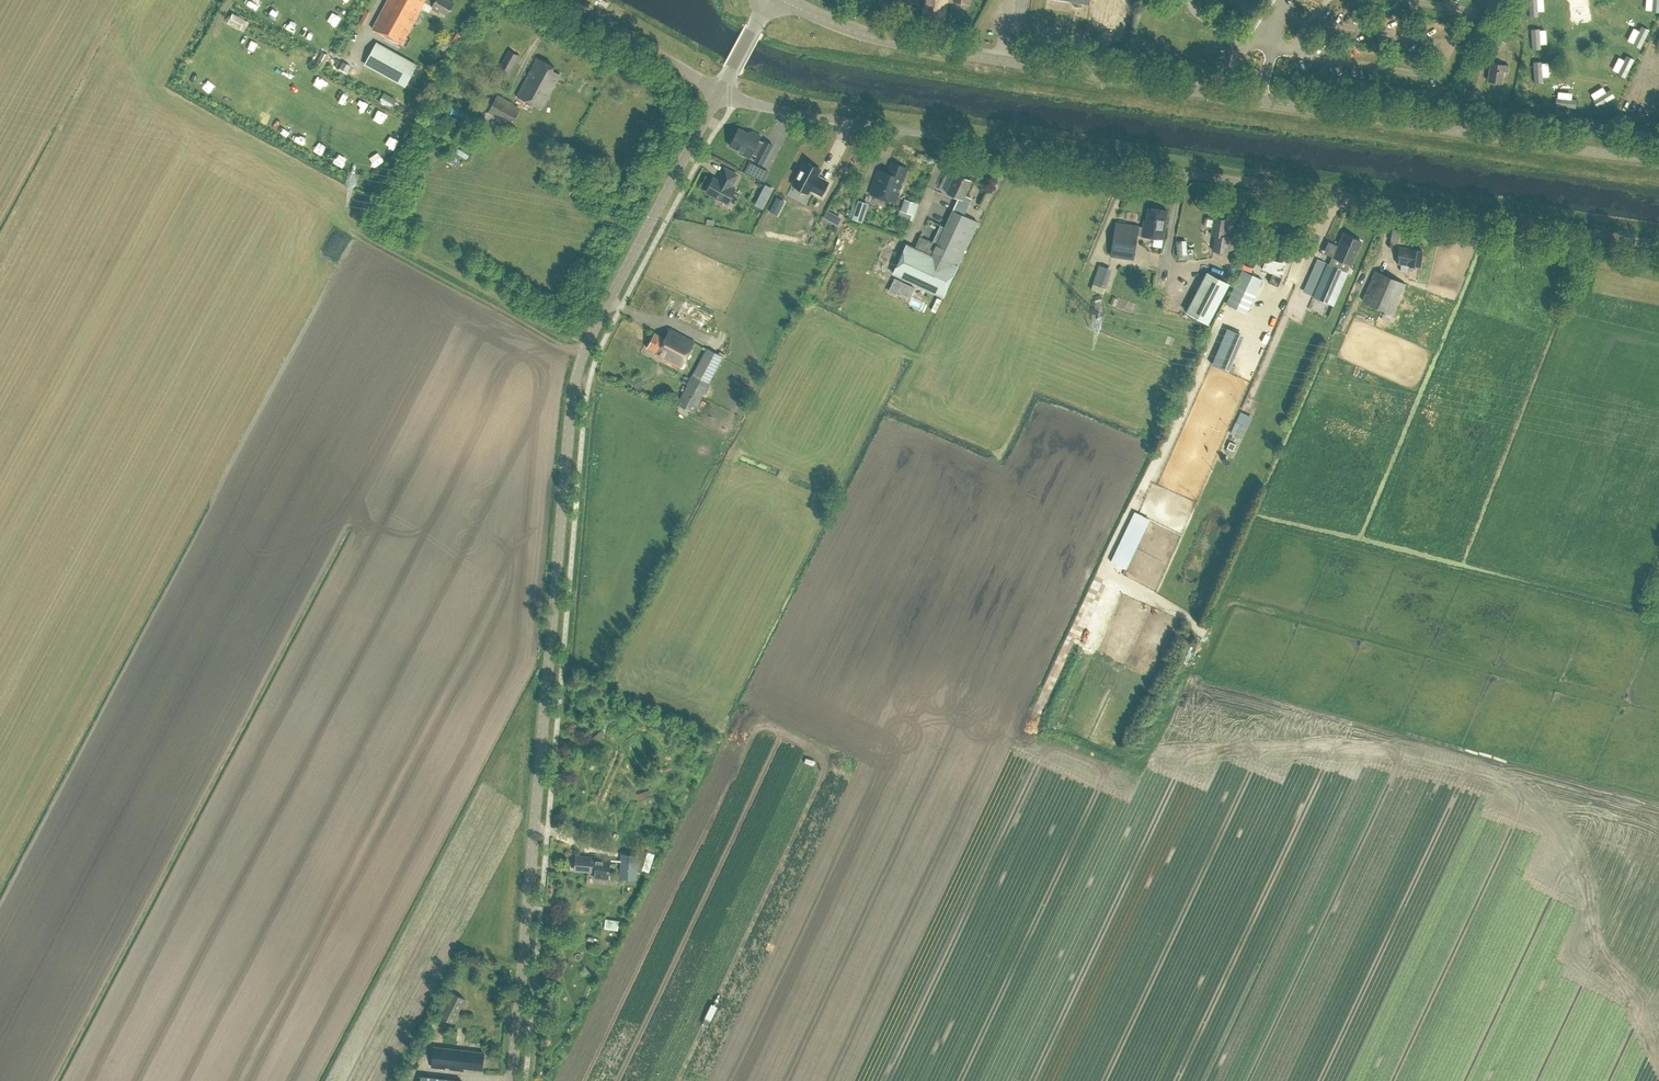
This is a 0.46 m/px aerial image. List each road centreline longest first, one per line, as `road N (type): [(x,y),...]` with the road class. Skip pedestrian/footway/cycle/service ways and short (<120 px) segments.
road 1 (tertiary): [(512,1080),(577,373),(720,93)]
road 2 (unclassified): [(720,93),(850,122),(1658,244)]
road 3 (tertiary): [(1658,159),(908,45),(854,32),(783,0)]
road 4 (unclassified): [(720,93),(575,0)]

